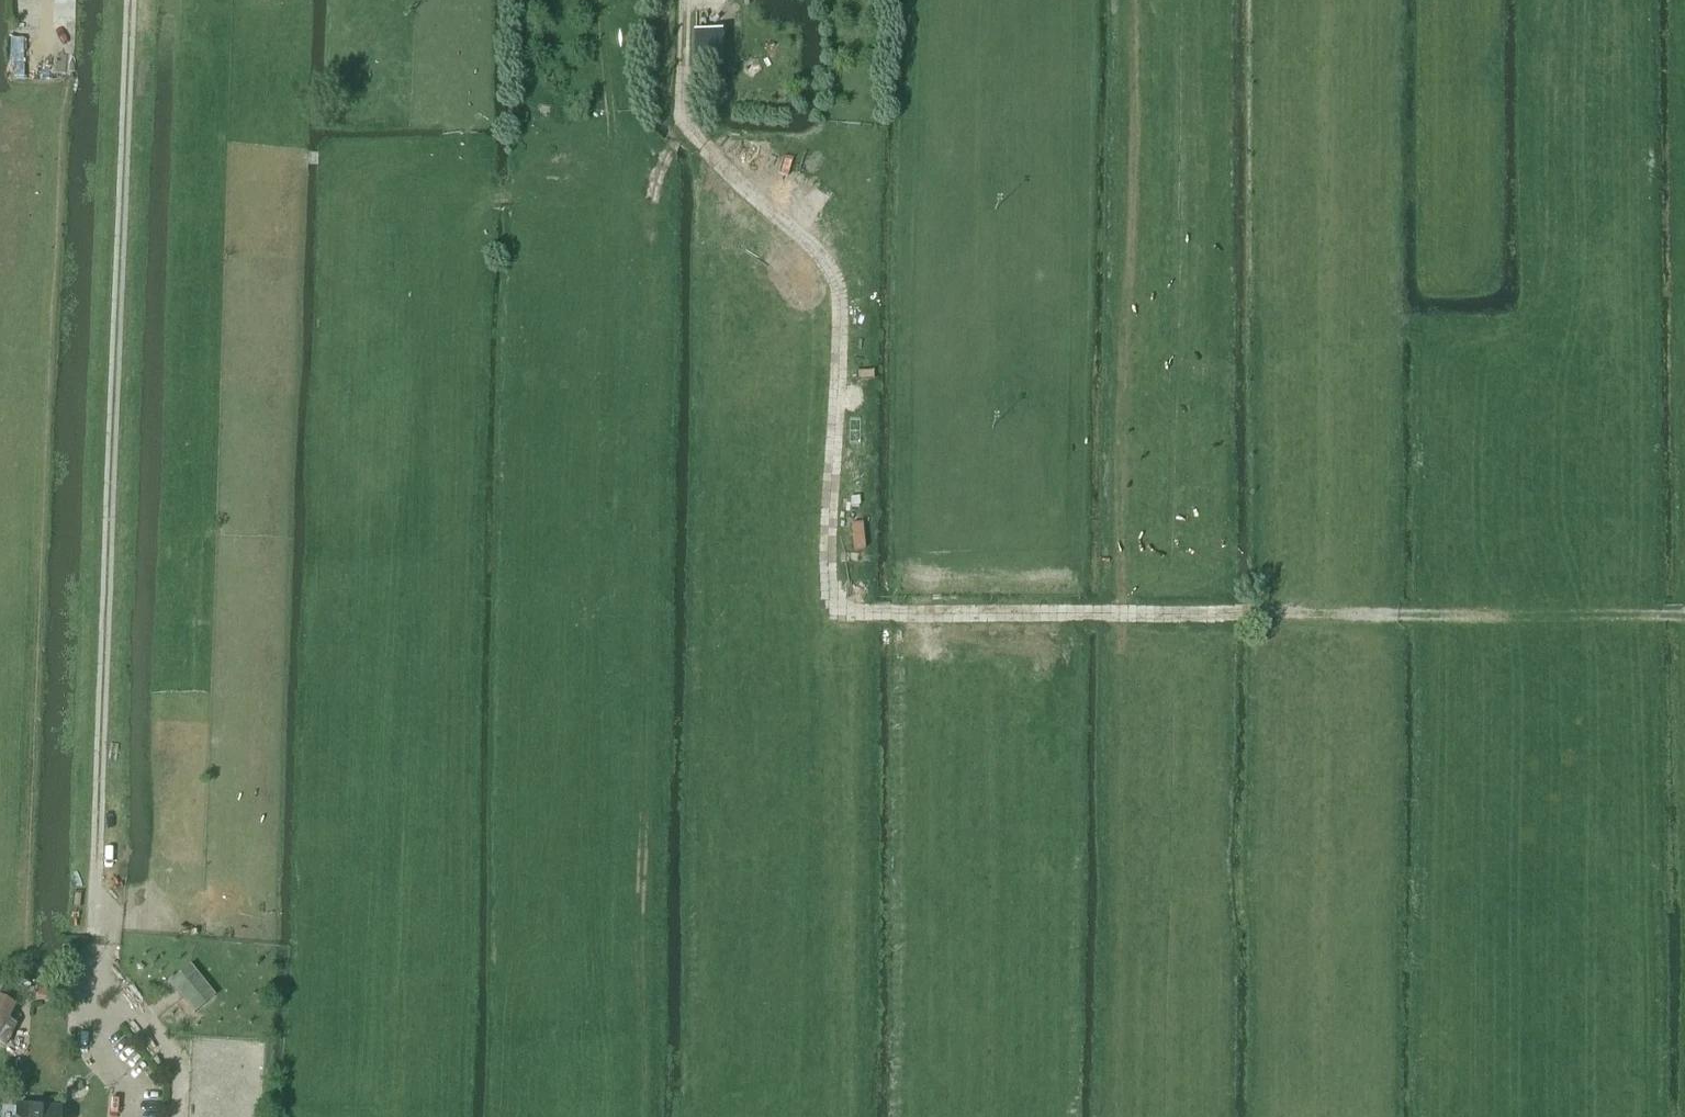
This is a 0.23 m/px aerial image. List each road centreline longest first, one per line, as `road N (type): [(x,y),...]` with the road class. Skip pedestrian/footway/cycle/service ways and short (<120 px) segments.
road 1 (track): [(1275,614),(837,608),(827,580),(837,281),(683,129),(687,0)]

